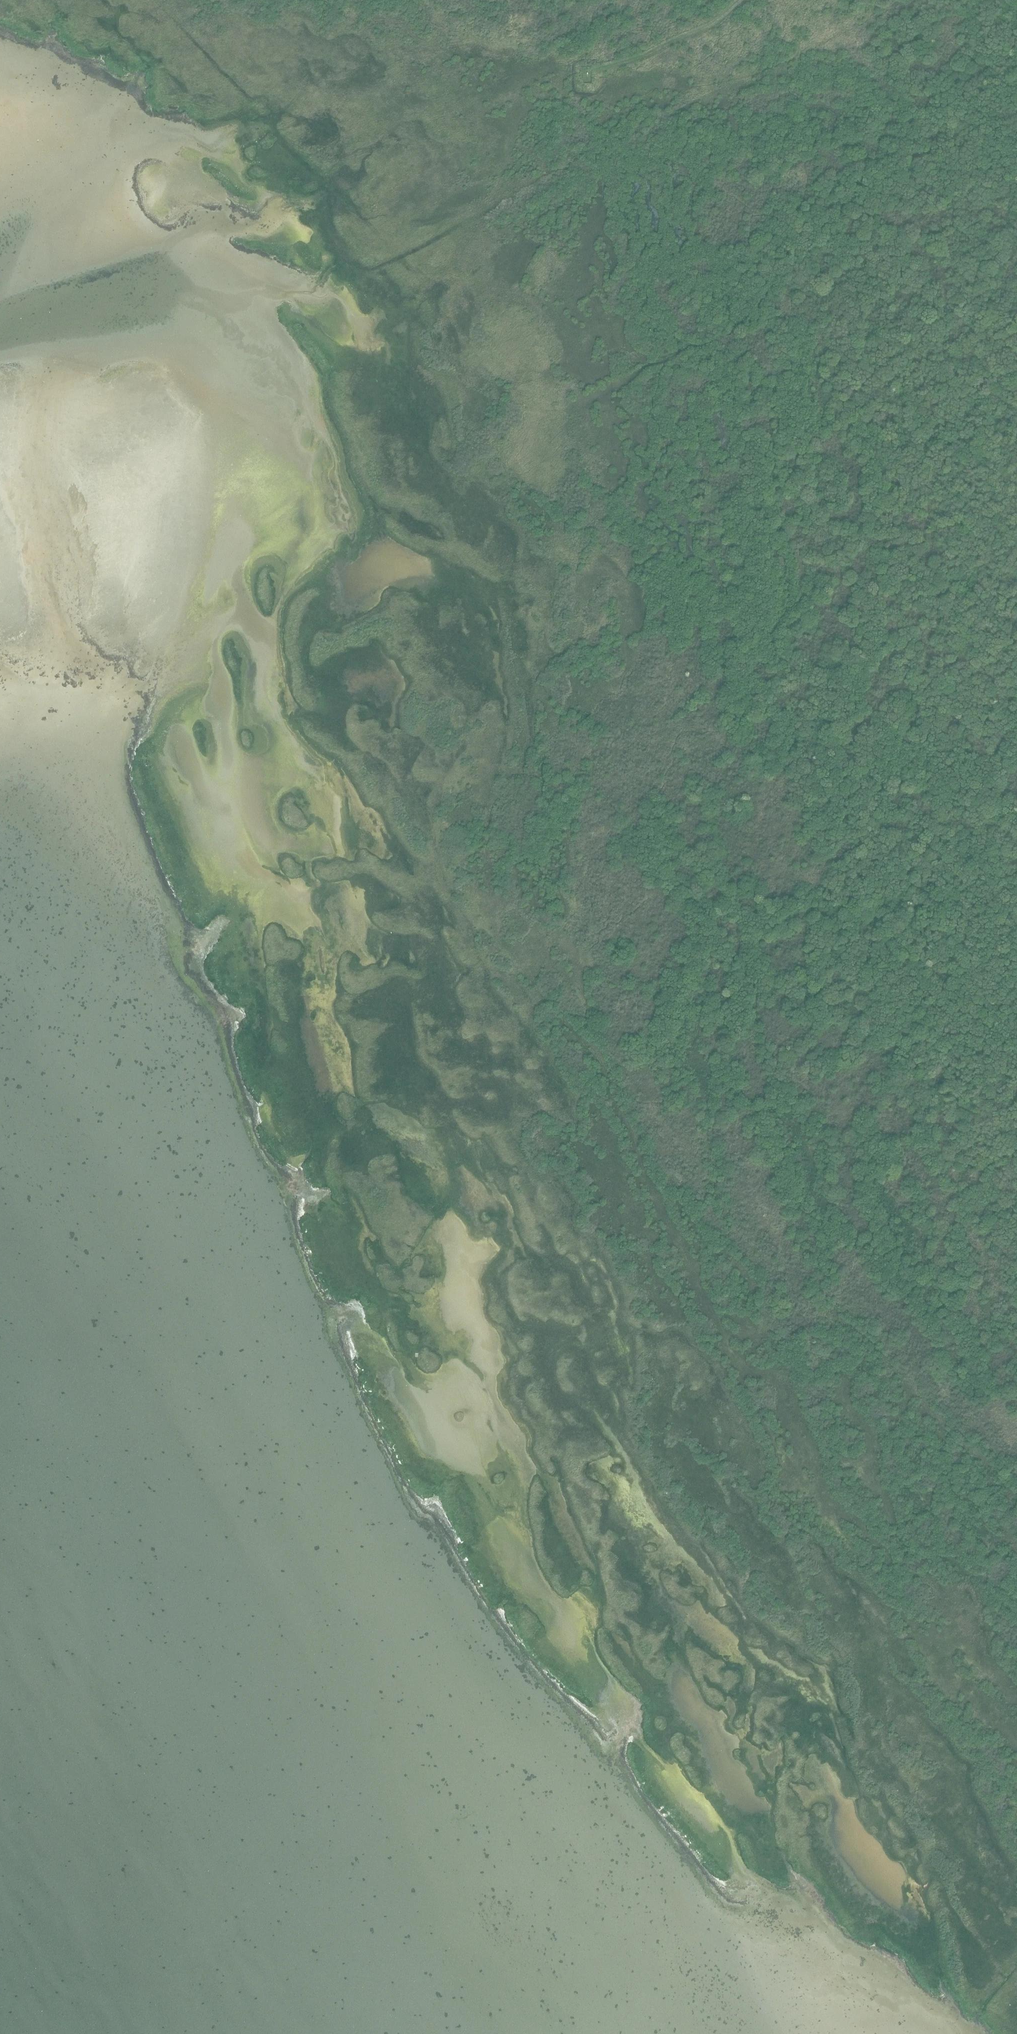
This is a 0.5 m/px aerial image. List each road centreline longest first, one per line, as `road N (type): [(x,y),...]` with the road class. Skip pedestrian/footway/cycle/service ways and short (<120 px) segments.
road 1 (track): [(741,0),(704,30),(588,72)]

